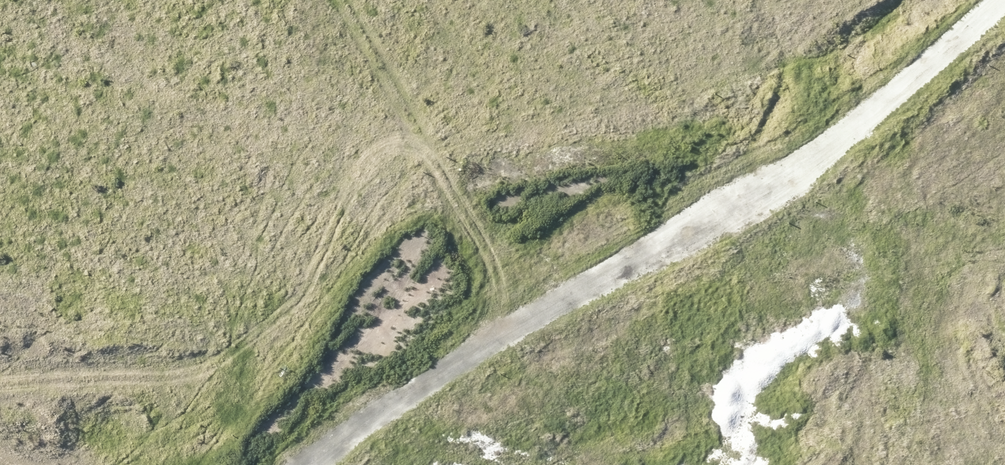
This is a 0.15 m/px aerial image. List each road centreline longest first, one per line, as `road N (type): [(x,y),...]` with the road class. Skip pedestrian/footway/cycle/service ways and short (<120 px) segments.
road 1 (track): [(1004,3),(912,93),(283,464)]
road 2 (track): [(766,179),(834,197),(859,271),(791,343),(575,446),(444,450),(357,422)]

